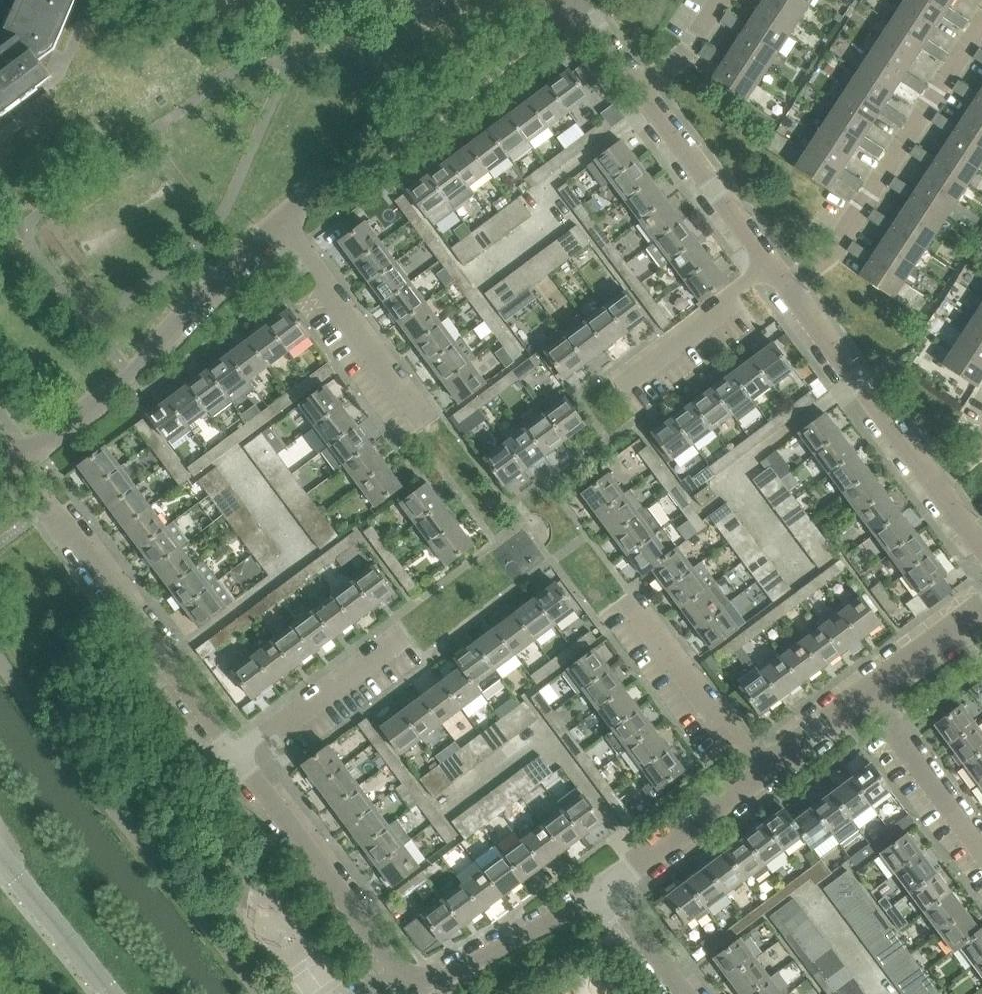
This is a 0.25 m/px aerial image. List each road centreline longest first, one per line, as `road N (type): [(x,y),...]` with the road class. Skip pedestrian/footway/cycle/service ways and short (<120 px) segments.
road 1 (residential): [(606,890),(451,979),(403,976),(238,760)]
road 2 (residential): [(12,461),(119,380),(284,220)]
road 3 (residential): [(284,220),(575,2)]
road 4 (residential): [(788,290),(829,259),(981,23)]
road 5 (residential): [(238,760),(46,509)]
road 6 (residential): [(934,487),(788,290)]
road 7 (residential): [(421,416),(284,220)]
road 8 (residential): [(768,264),(639,90)]
road 9 (residential): [(764,772),(632,603)]
road 10 (residential): [(238,760),(404,638)]
road 11 (residential): [(981,853),(869,690)]
road 12 (residential): [(606,890),(764,772)]
road 13 (residential): [(621,378),(768,264)]
road 14 (unclassified): [(110,993),(0,855)]
road 15 (residential): [(869,690),(981,608)]
road 16 (residential): [(764,772),(869,690)]
road 17 (residential): [(606,890),(684,993)]
road 18 (residential): [(721,0),(682,59),(639,90)]

